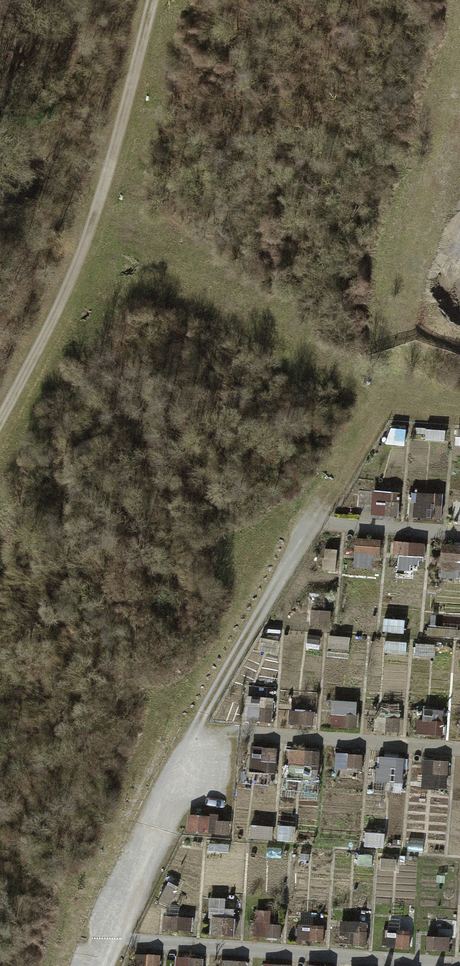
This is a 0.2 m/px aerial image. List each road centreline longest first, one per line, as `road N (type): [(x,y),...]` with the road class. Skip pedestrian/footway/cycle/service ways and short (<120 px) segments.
road 1 (track): [(459,411),(396,407),(379,414),(196,732)]
road 2 (track): [(0,417),(75,278),(151,0)]
road 3 (track): [(459,964),(115,938)]
road 4 (track): [(196,732),(459,750)]
road 5 (track): [(196,732),(105,965)]
road 6 (track): [(459,534),(314,523)]

